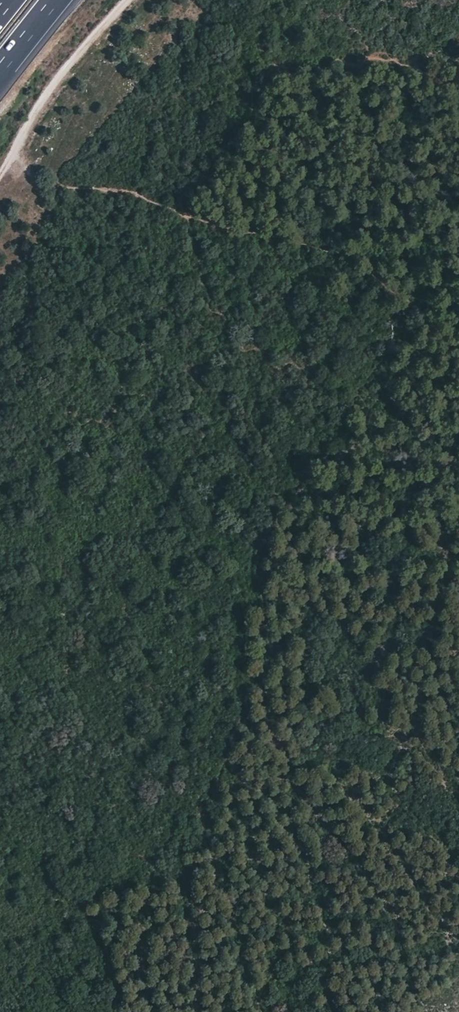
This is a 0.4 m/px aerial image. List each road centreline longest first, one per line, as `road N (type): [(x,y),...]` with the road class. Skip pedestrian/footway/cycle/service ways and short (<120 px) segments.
road 1 (track): [(130,0),(49,95),(0,181)]

